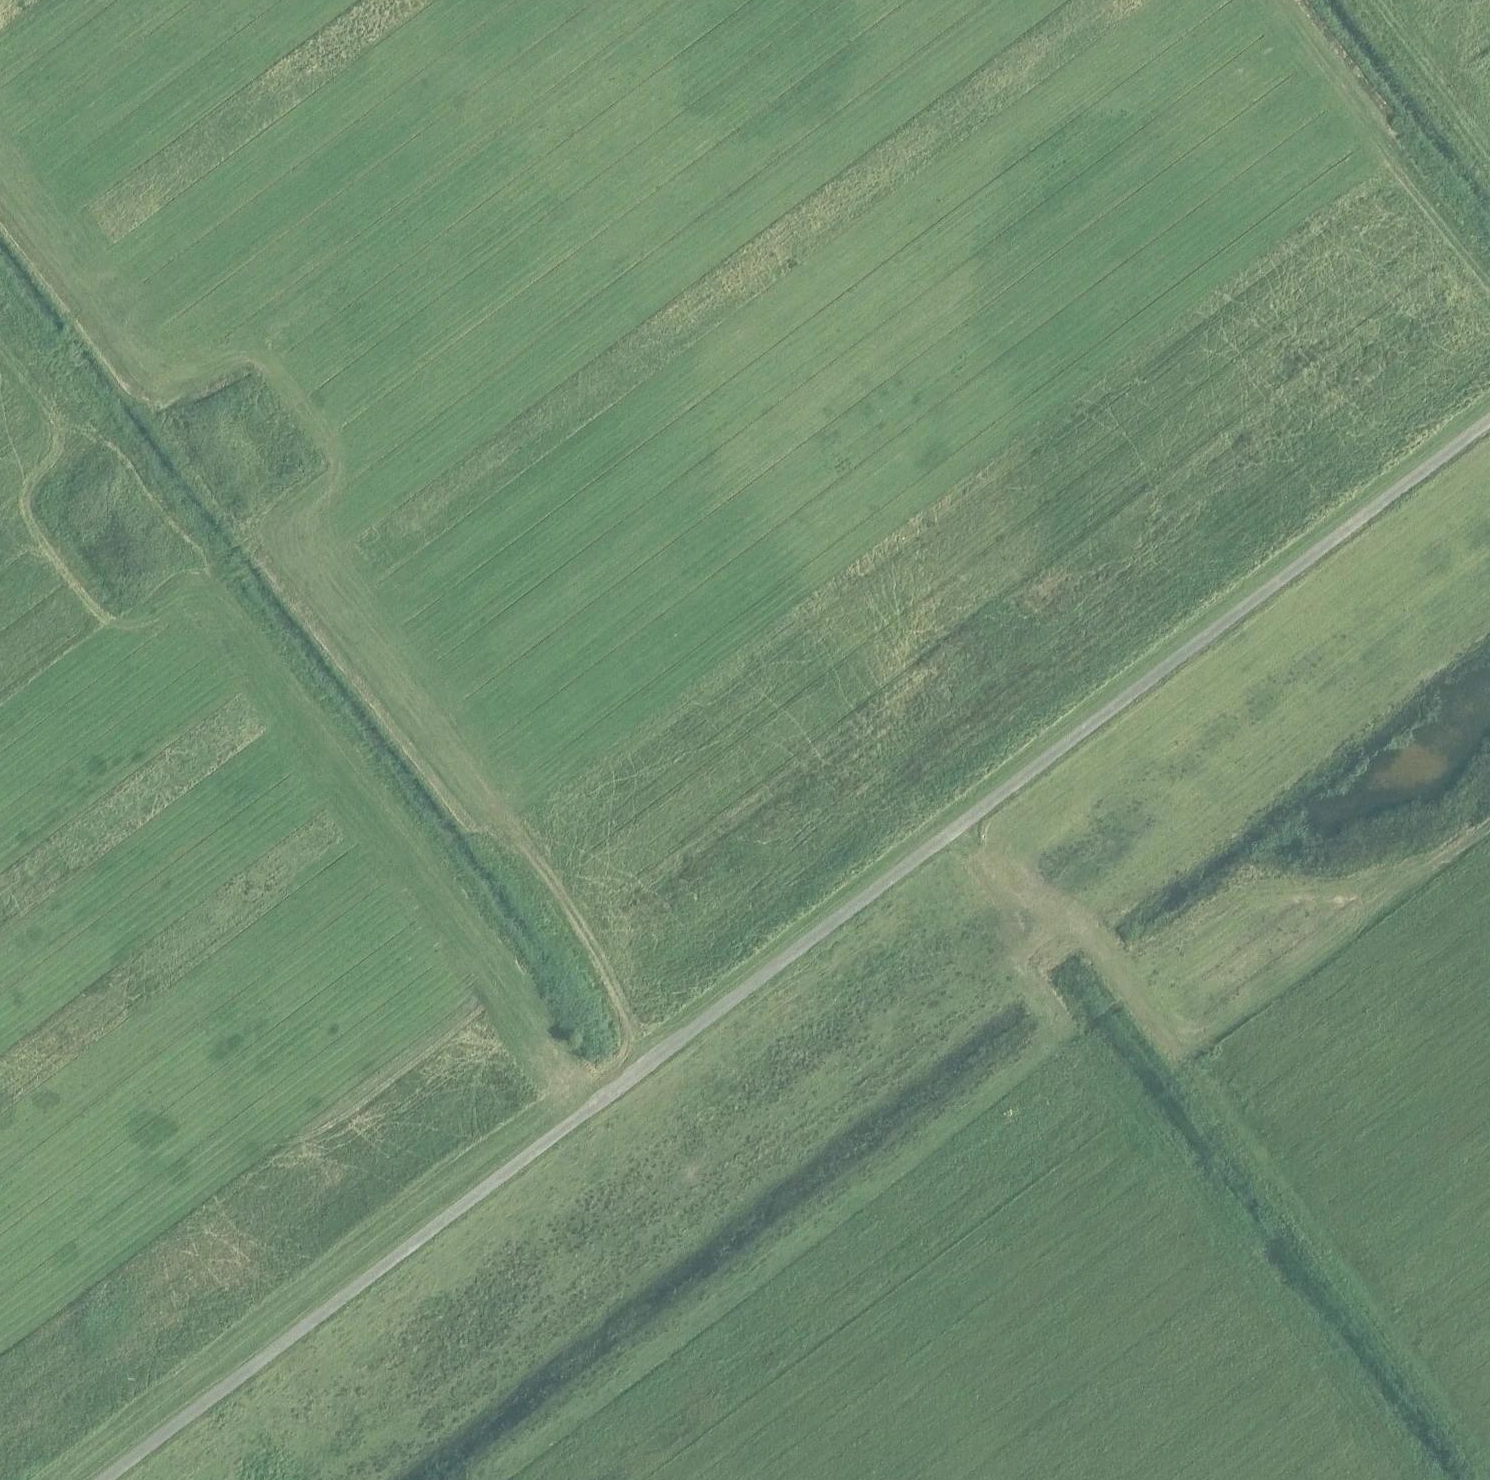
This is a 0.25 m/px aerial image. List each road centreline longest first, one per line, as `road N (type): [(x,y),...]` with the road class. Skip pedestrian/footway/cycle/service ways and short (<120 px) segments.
road 1 (unclassified): [(114,1479),(1489,420)]

